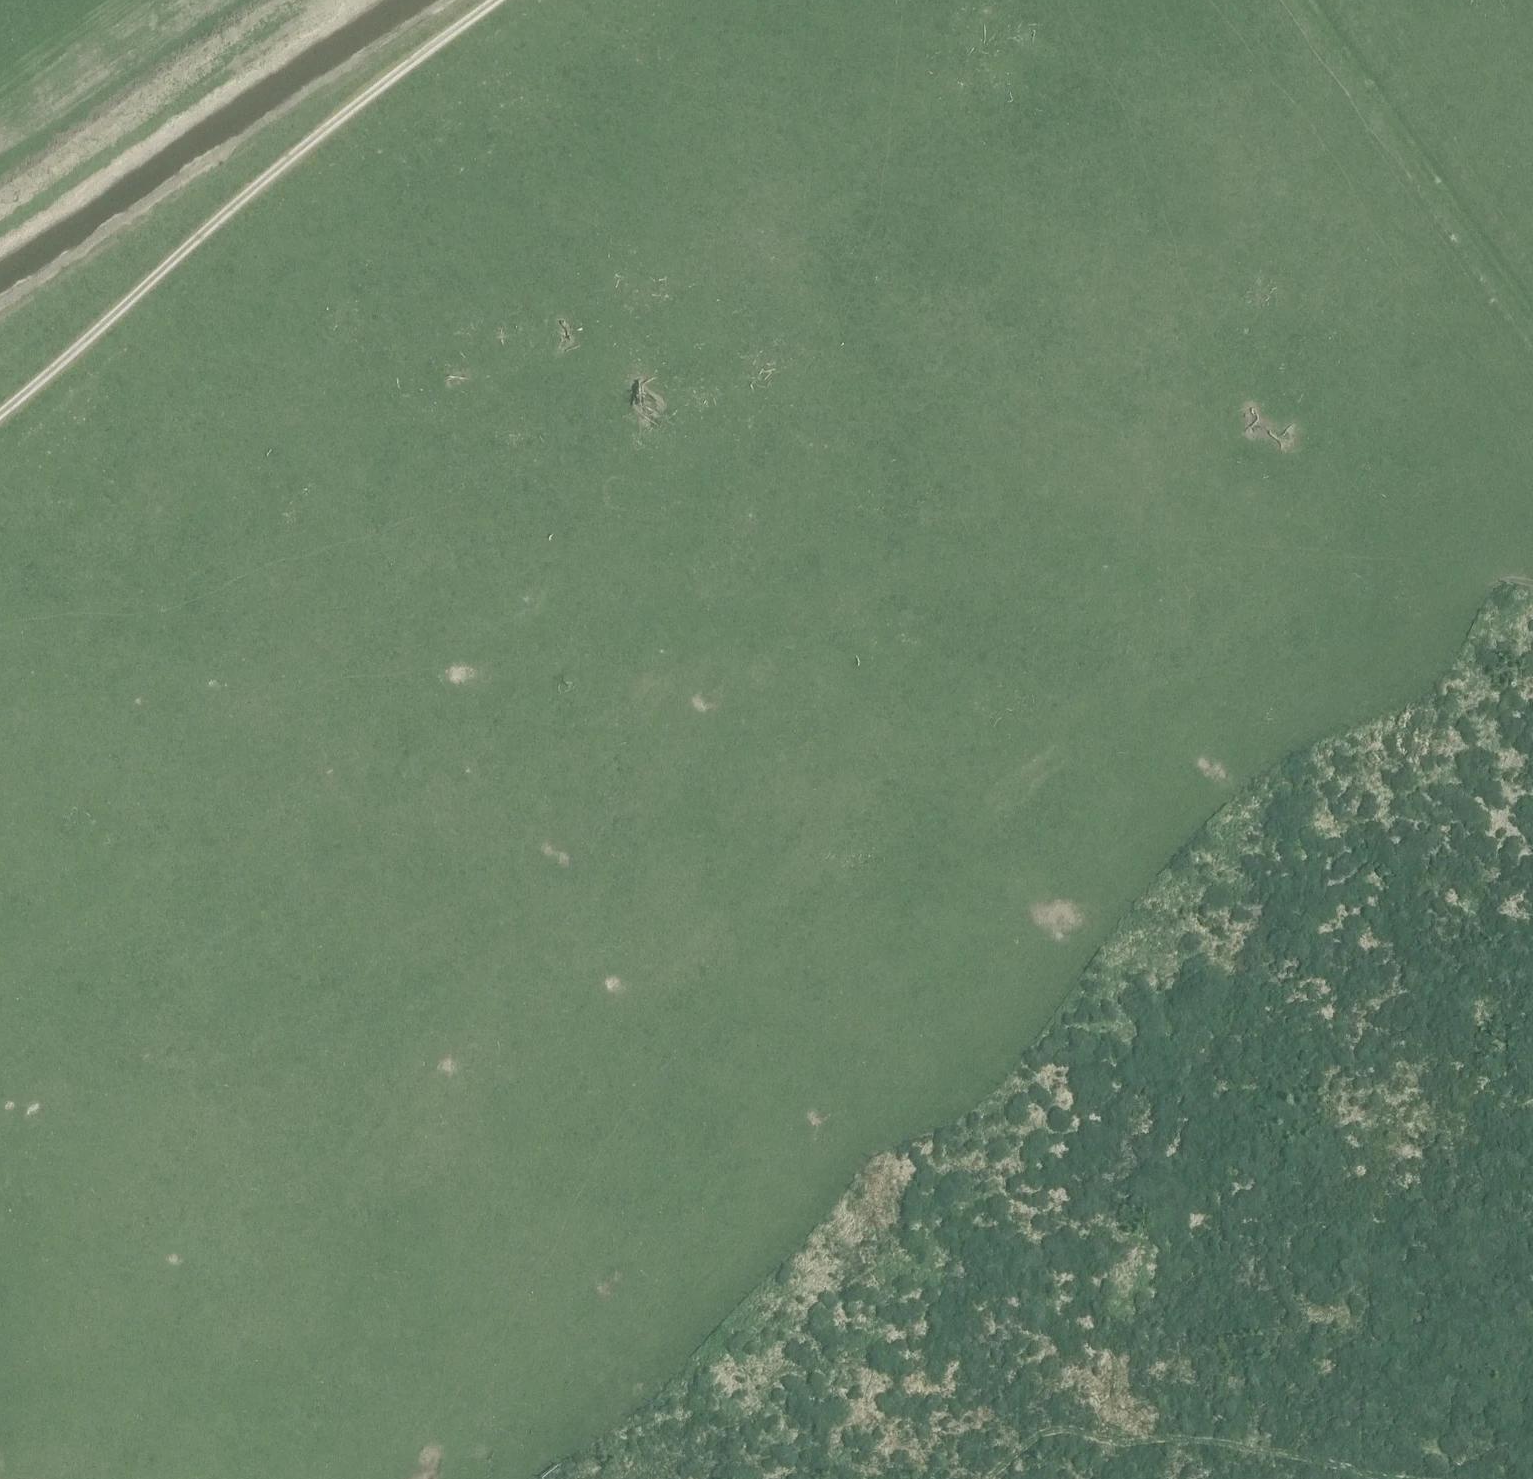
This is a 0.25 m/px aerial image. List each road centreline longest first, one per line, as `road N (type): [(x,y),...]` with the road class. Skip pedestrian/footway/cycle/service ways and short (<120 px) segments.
road 1 (track): [(497,0),(345,110),(0,410)]

